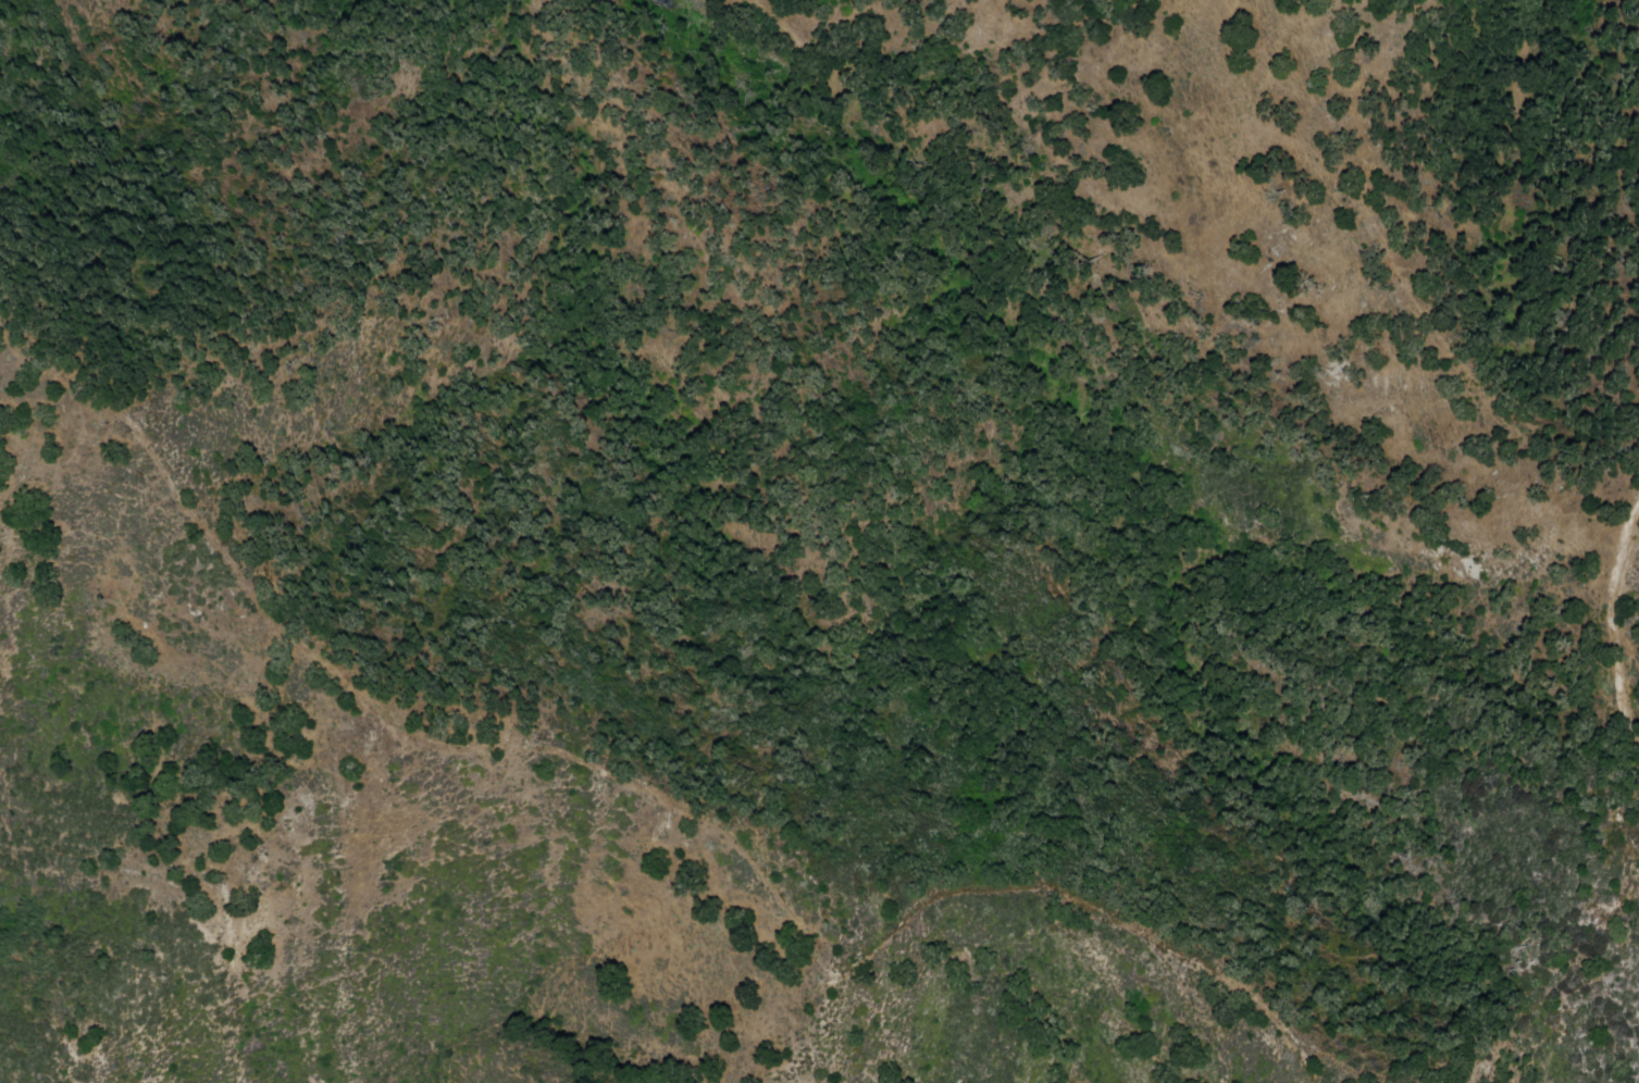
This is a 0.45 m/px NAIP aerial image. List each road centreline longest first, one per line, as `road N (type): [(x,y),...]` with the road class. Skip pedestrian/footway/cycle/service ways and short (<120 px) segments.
road 1 (track): [(1307,1082),(1289,1044),(1228,983),(1038,888),(944,894),(847,971),(823,978),(768,892),(725,837),(700,820),(570,758),(456,747),(396,729),(245,596),(165,495),(124,422),(34,371),(0,339)]

